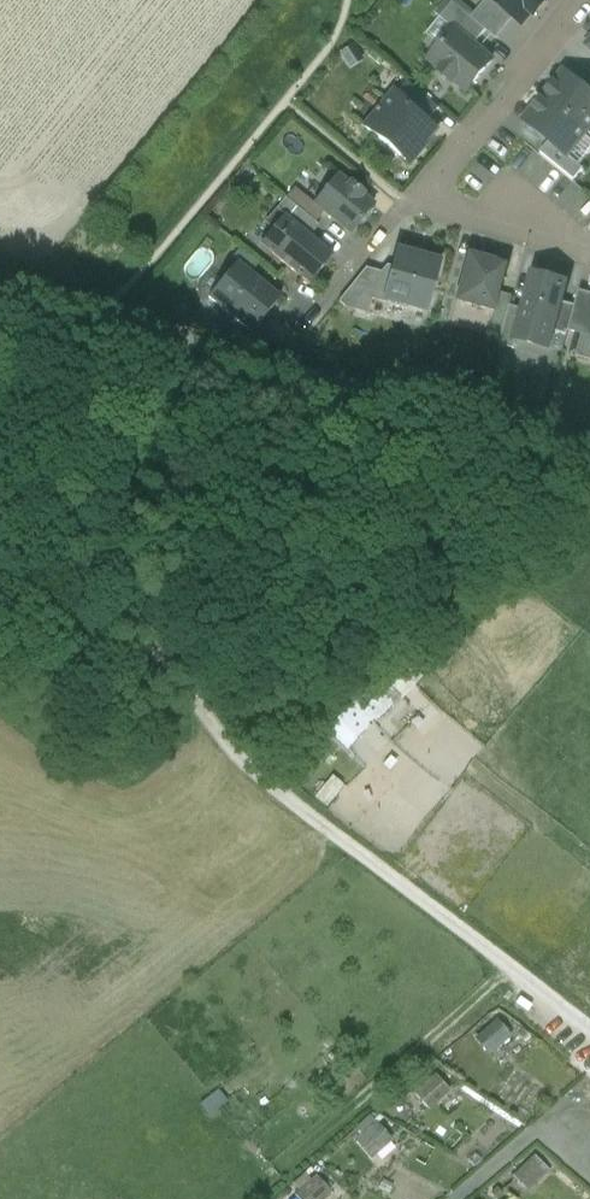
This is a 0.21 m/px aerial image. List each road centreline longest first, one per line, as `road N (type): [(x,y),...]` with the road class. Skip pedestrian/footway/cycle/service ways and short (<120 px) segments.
road 1 (unclassified): [(0,463),(250,767),(589,1030)]
road 2 (unclassified): [(589,452),(0,293)]
road 3 (residential): [(589,246),(413,200),(583,0)]

